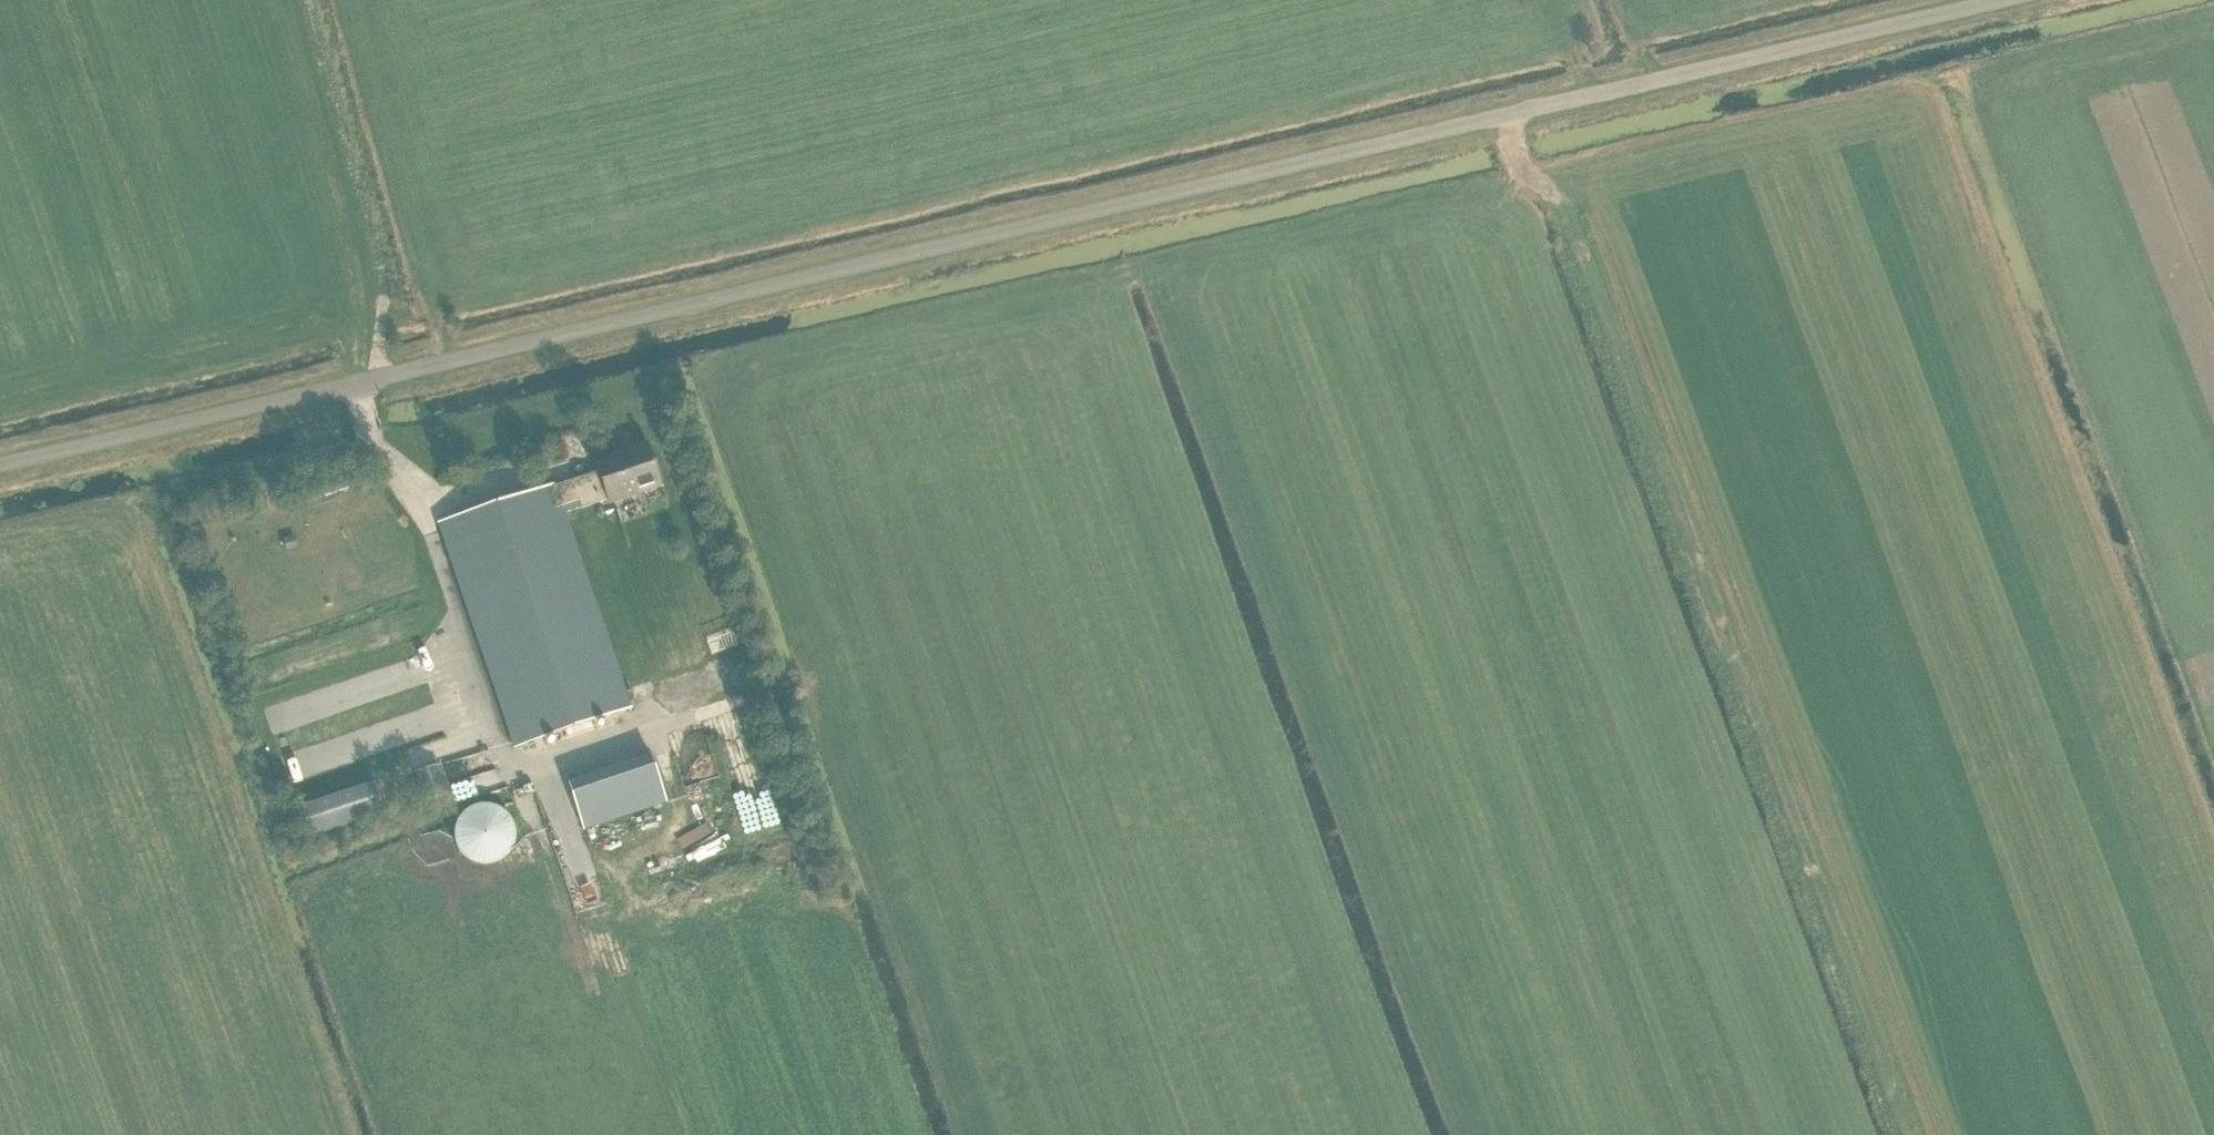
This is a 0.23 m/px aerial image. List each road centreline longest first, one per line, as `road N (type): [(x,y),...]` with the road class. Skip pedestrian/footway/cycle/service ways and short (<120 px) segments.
road 1 (unclassified): [(1501,116),(0,465)]
road 2 (unclassified): [(1501,116),(2025,0)]

